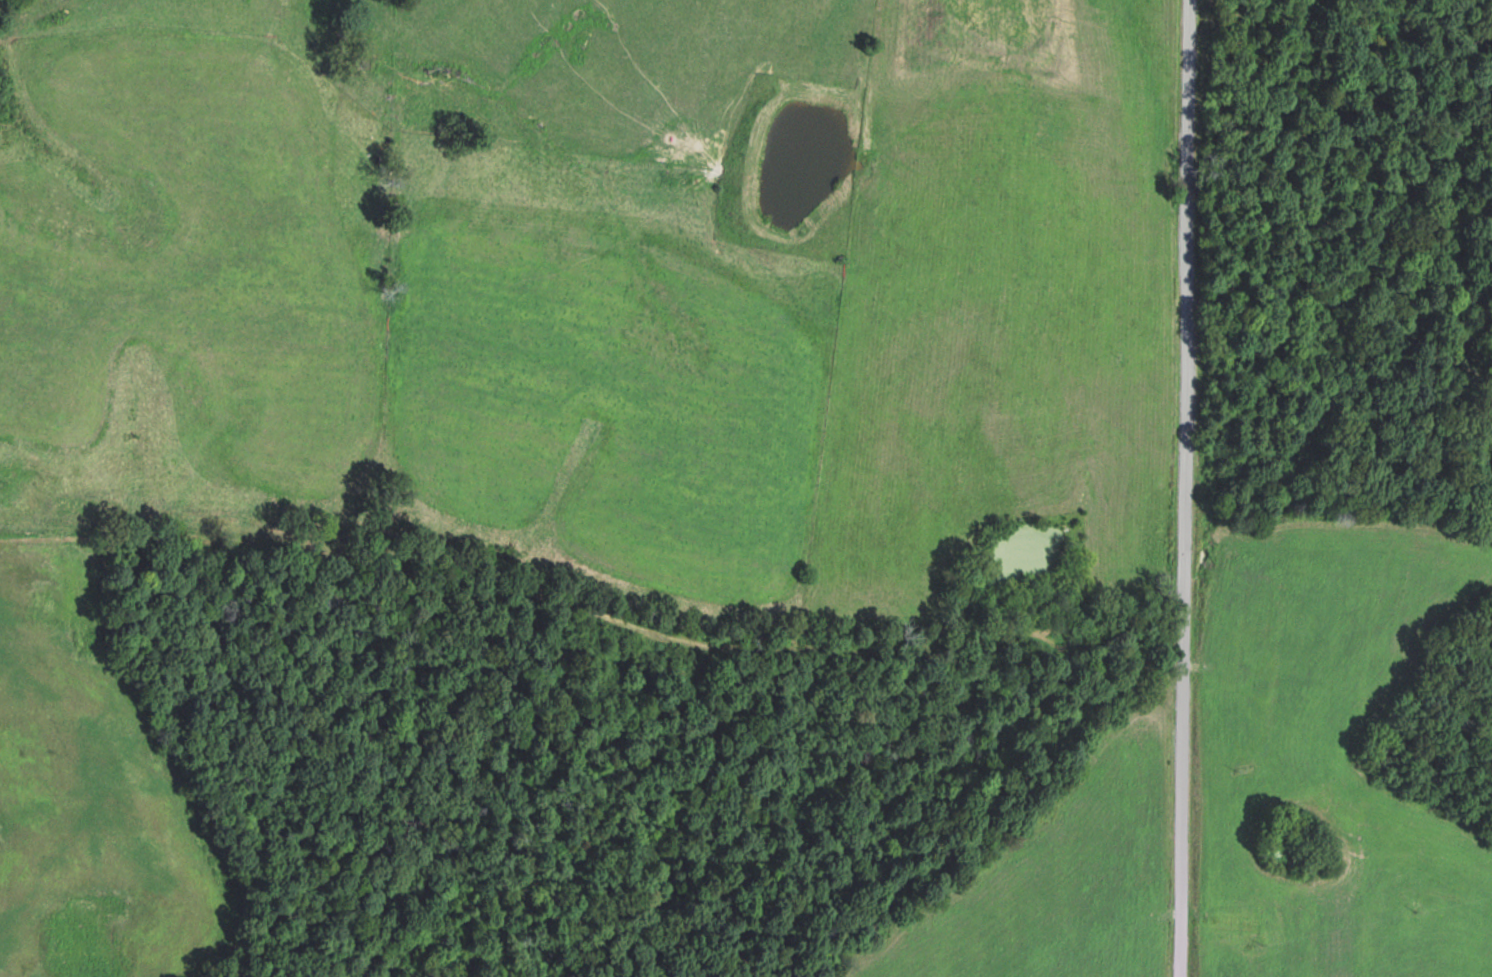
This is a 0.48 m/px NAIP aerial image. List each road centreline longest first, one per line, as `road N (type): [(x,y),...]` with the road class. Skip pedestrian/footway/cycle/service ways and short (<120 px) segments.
road 1 (residential): [(1180,976),(1176,0)]

